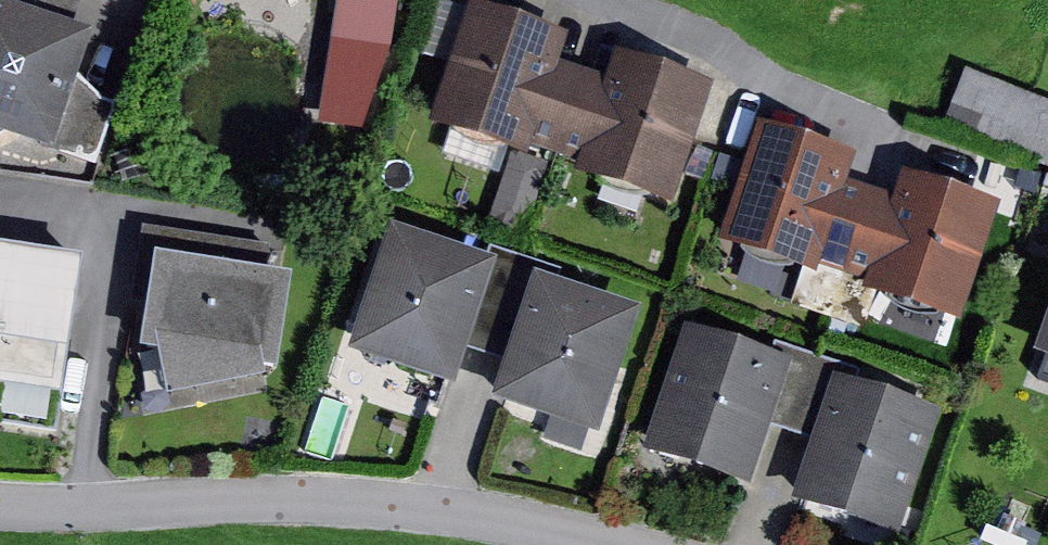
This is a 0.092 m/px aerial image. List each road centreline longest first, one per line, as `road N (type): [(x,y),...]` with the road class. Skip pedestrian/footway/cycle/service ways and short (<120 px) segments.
road 1 (residential): [(0,503),(67,509),(258,495),(437,510),(607,544)]
road 2 (residential): [(911,150),(772,82),(694,28),(627,0)]

